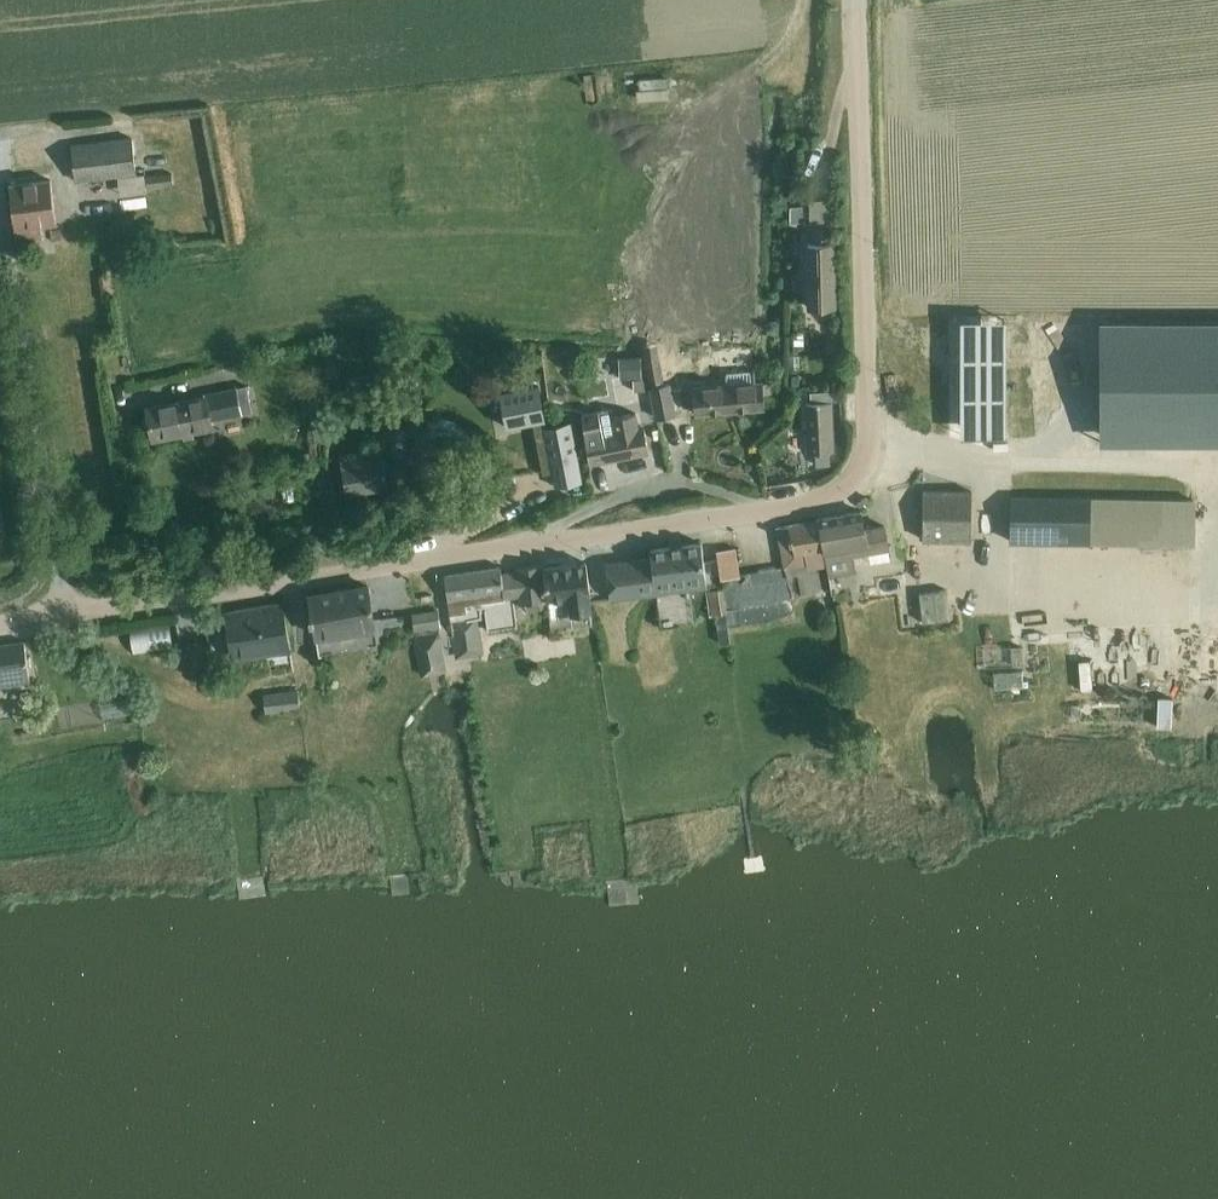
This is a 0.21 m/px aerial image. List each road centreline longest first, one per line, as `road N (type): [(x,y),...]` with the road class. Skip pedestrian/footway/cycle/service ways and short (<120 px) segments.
road 1 (unclassified): [(0,626),(826,500),(855,472),(869,435),(855,0)]

